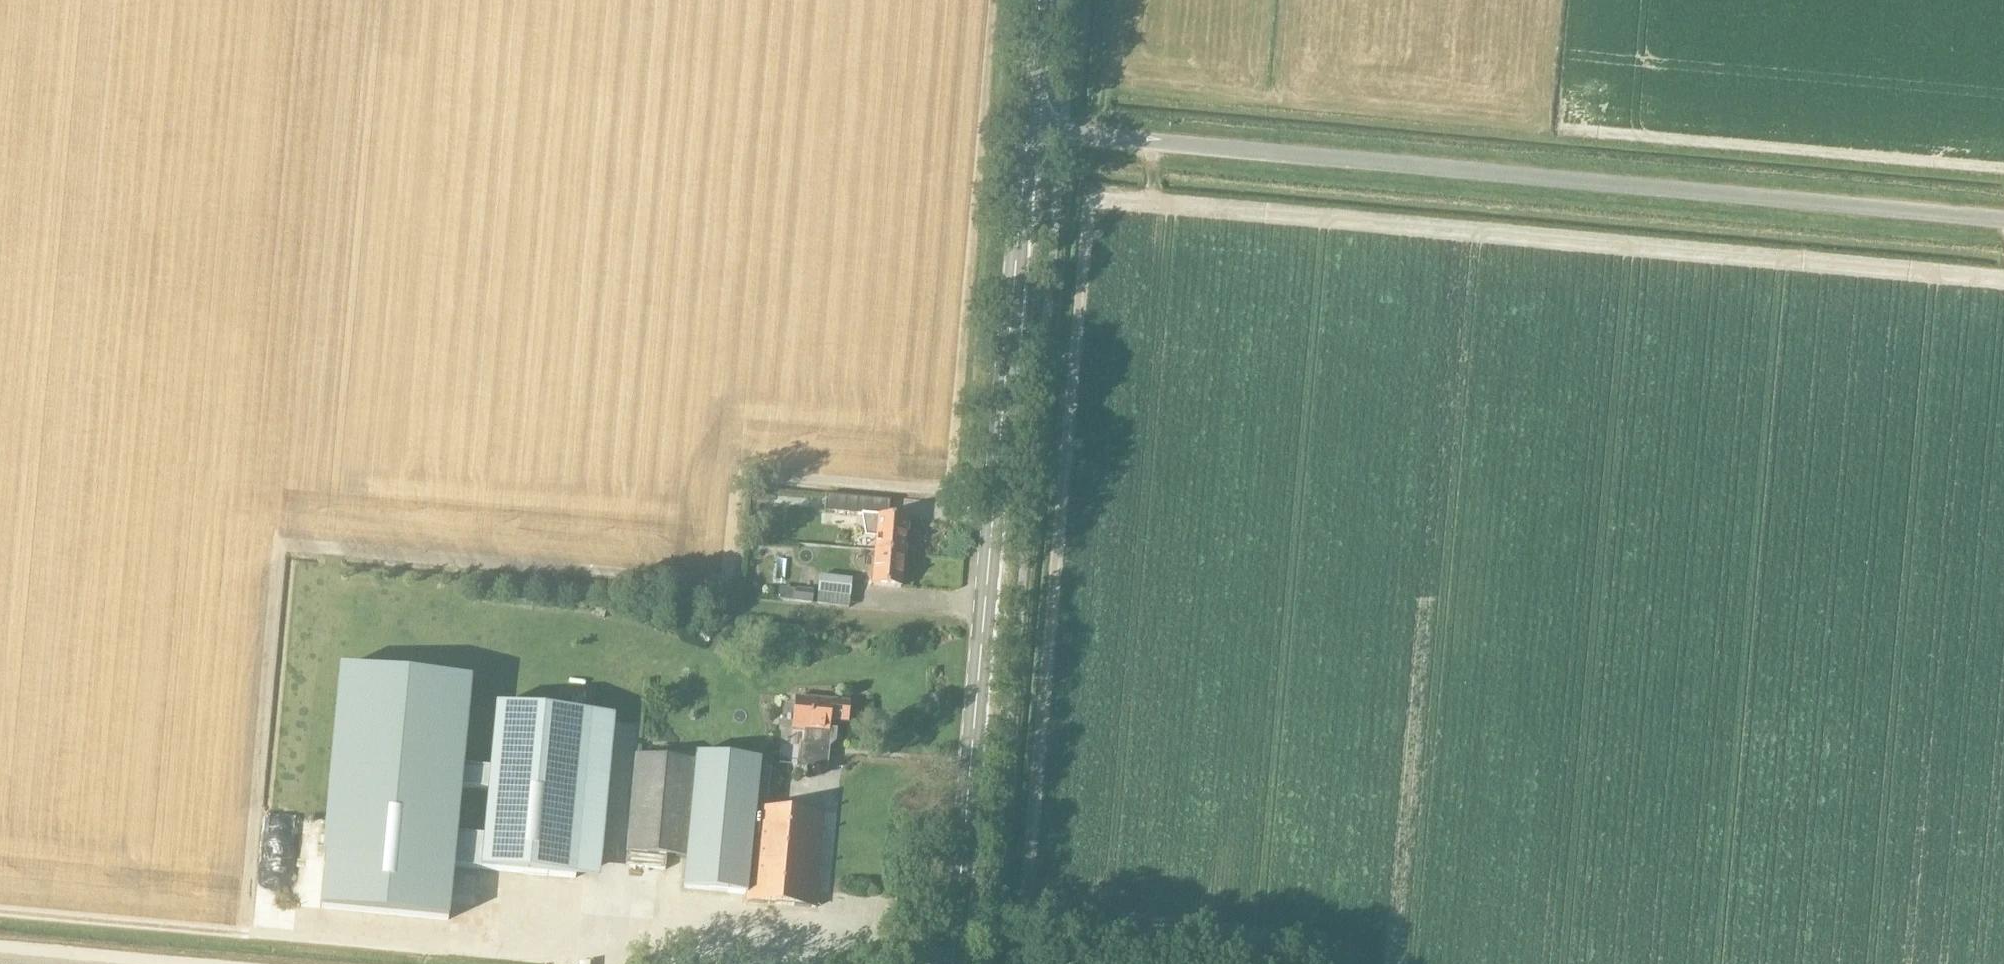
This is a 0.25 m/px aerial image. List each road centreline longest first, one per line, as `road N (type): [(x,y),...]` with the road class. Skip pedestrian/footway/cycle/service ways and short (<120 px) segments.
road 1 (unclassified): [(1027,131),(2003,220)]
road 2 (secondary): [(952,963),(1027,131)]
road 3 (secondary): [(1027,131),(1039,0)]

